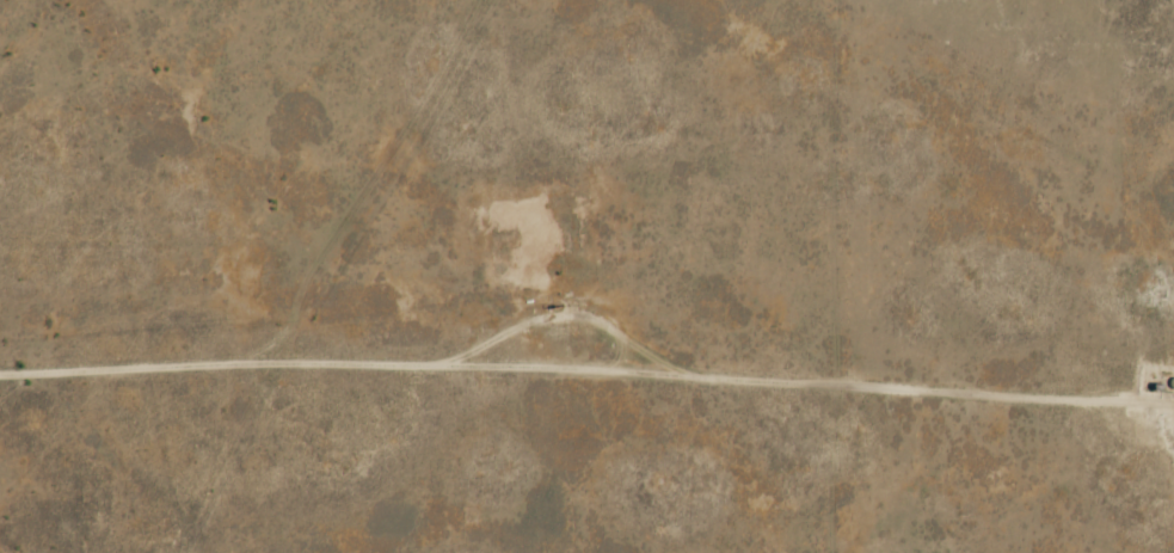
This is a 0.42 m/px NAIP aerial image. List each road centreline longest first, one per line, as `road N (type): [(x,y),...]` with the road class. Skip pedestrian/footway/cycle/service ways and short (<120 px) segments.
road 1 (track): [(0,380),(199,383),(421,0)]

